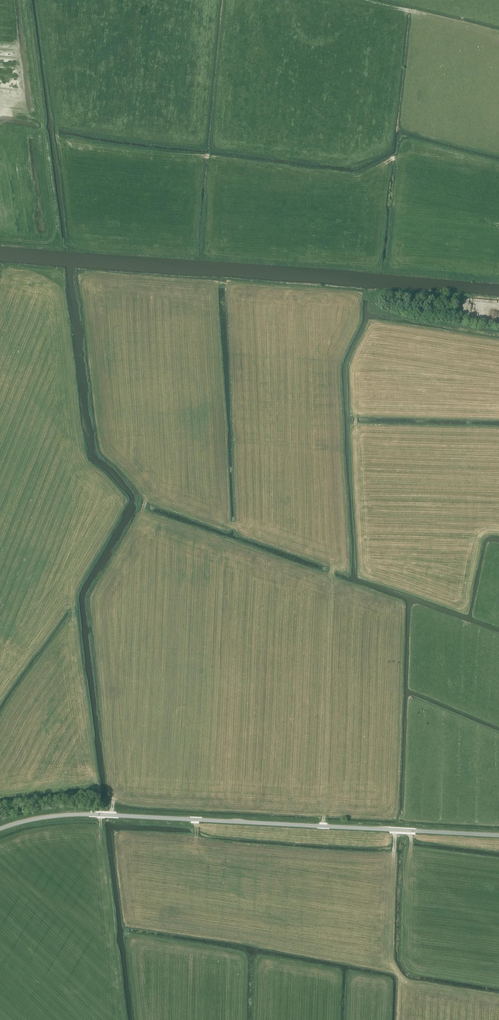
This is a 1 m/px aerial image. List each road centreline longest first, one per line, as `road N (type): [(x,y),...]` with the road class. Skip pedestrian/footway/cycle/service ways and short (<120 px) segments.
road 1 (unclassified): [(0,828),(86,814),(498,835)]
road 2 (track): [(367,294),(498,307)]

